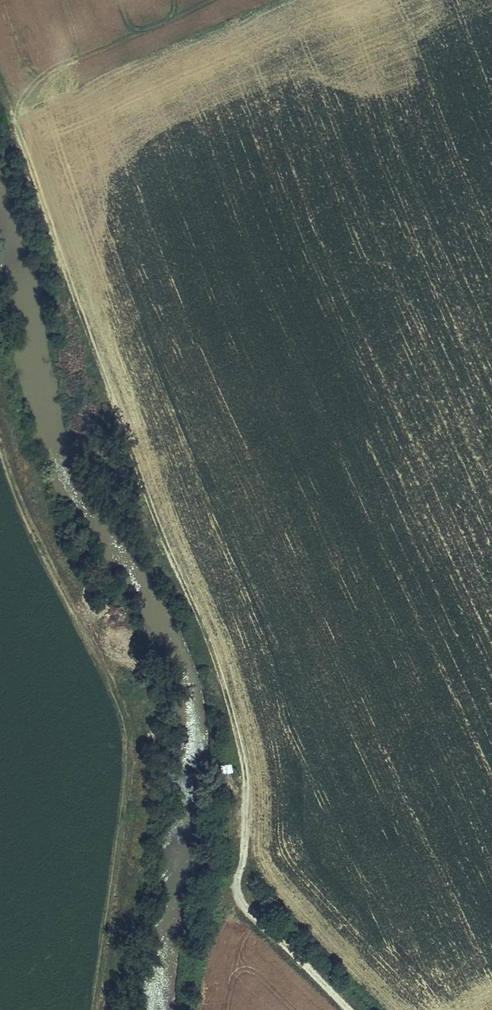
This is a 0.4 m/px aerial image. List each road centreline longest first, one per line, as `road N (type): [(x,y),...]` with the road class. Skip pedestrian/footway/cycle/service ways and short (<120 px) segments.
road 1 (track): [(246,782),(239,898),(354,1009)]

